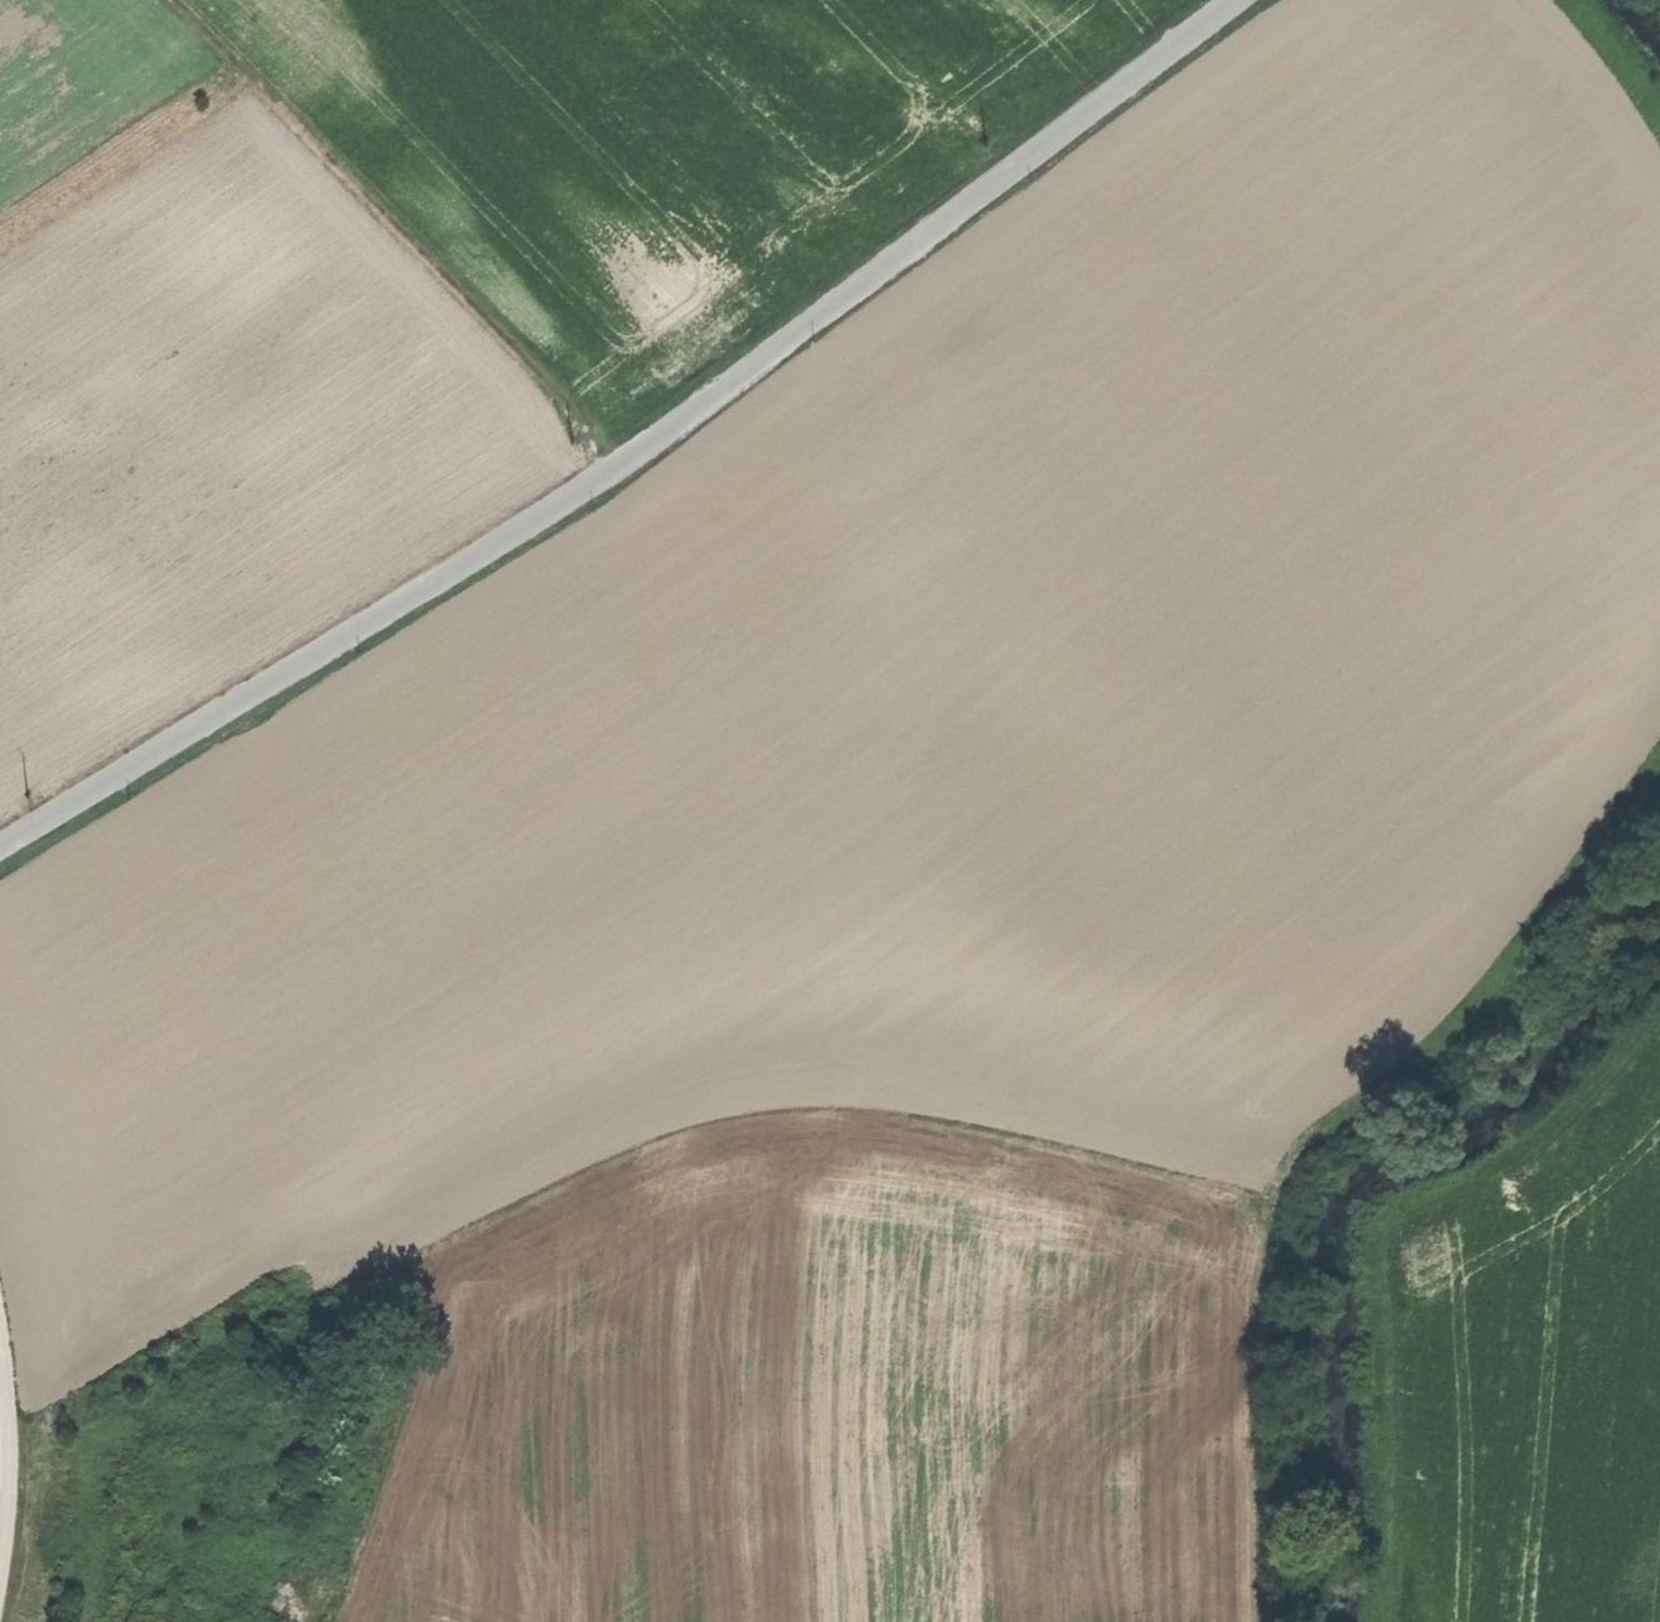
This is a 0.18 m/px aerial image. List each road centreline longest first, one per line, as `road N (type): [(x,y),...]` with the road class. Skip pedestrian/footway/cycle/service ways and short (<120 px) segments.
road 1 (tertiary): [(0,847),(613,474),(1242,0)]
road 2 (track): [(167,0),(578,425),(613,474)]
road 3 (track): [(0,1353),(8,1408),(0,1564)]

